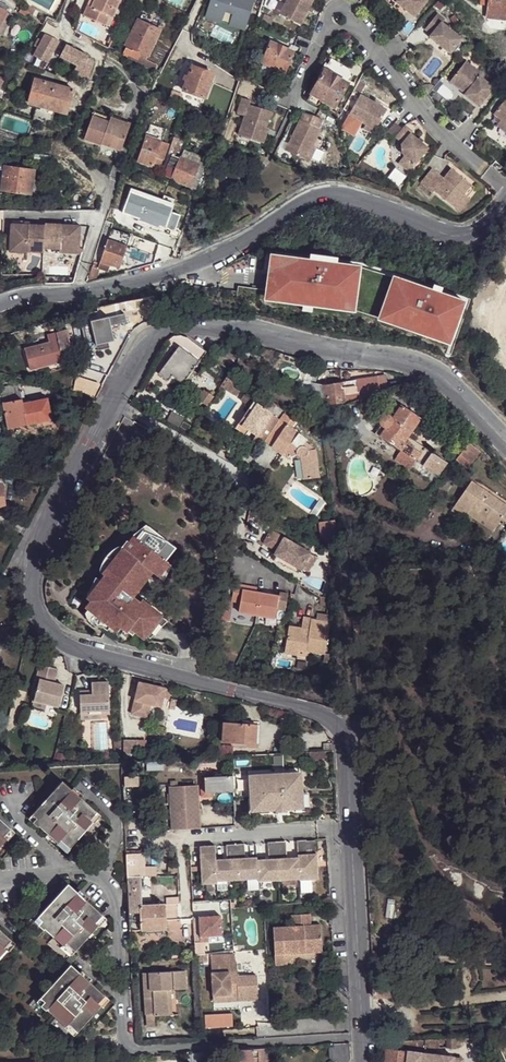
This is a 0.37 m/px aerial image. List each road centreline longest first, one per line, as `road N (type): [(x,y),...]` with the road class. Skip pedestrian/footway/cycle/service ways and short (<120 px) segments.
road 1 (residential): [(350,830),(345,741),(332,720),(71,649),(54,639),(34,607),(36,555),(139,354),(167,330),(203,326),(412,363),(462,392),(505,440)]
road 2 (unclassified): [(505,204),(479,226),(449,232),(332,193),(181,267),(0,305)]
road 3 (residential): [(365,1061),(350,830)]
road 4 (residential): [(350,830),(186,840)]

